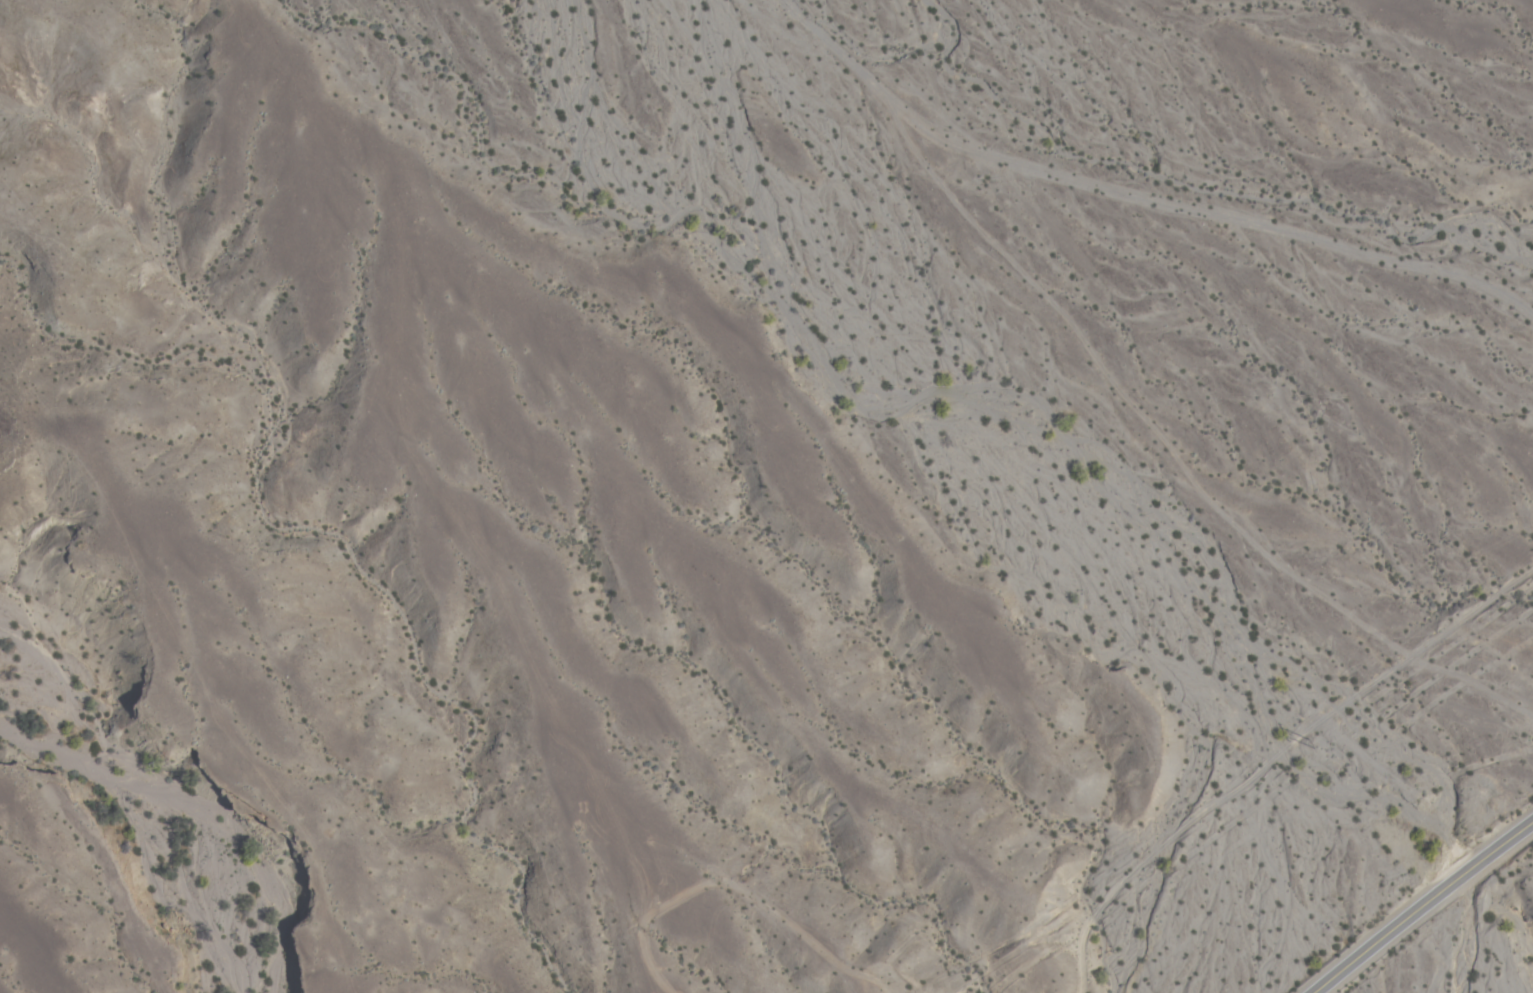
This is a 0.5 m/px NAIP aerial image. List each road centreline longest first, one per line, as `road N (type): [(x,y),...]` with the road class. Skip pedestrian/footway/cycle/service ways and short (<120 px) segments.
road 1 (trunk): [(1317,992),(1532,823)]

